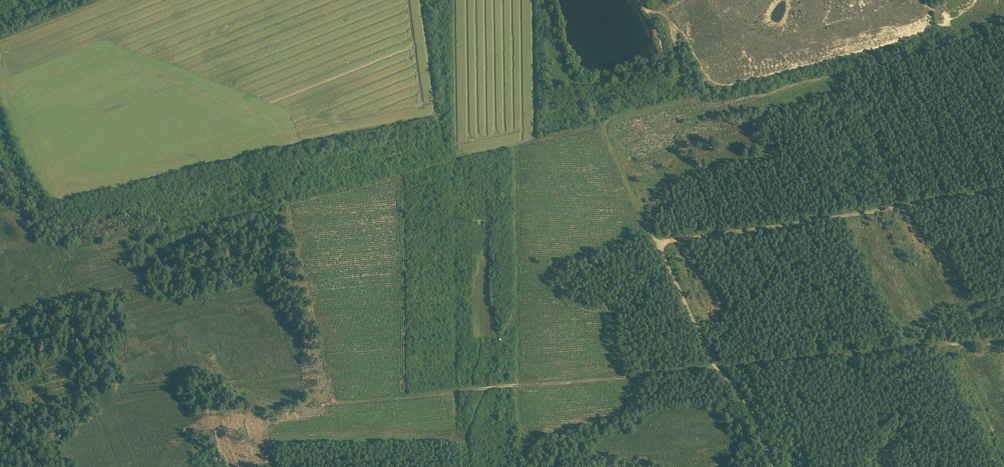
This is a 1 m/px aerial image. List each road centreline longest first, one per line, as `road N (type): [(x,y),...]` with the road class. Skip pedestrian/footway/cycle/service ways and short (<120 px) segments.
road 1 (track): [(771,466),(755,413),(715,368),(611,129),(683,108),(680,77)]
road 2 (track): [(1003,189),(659,244)]

